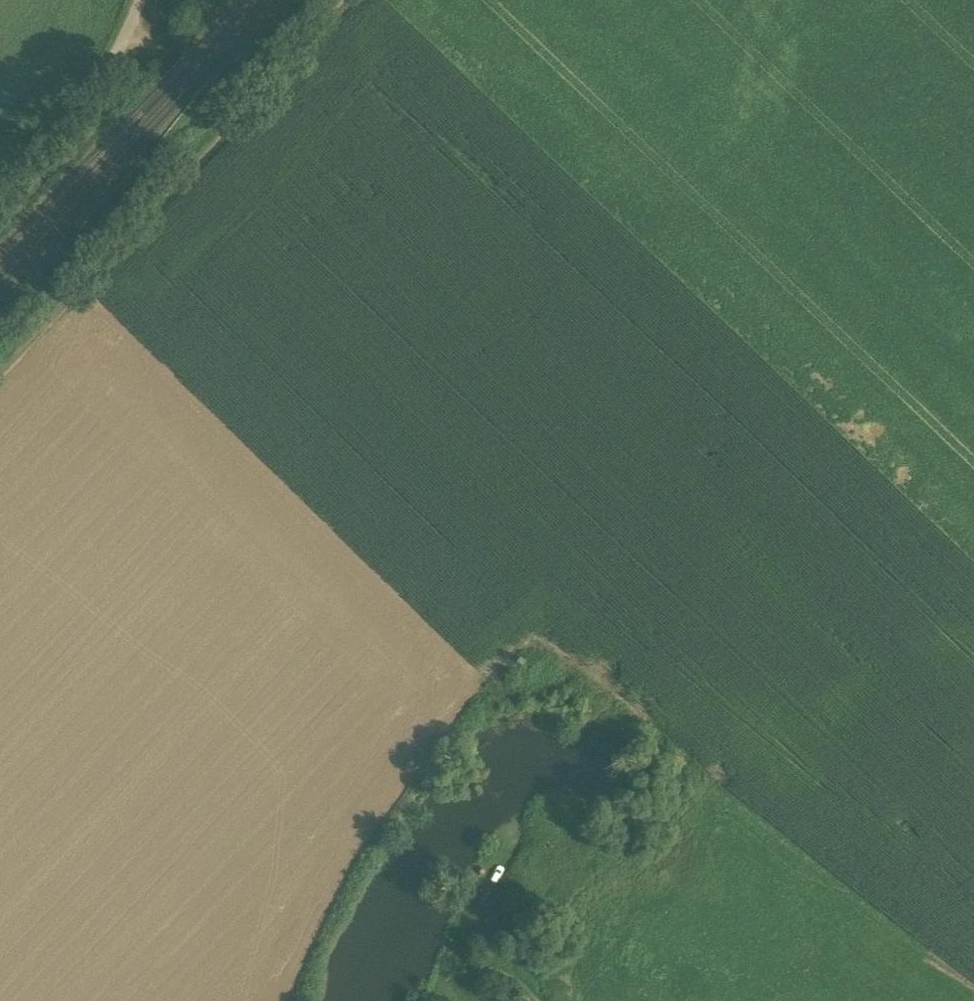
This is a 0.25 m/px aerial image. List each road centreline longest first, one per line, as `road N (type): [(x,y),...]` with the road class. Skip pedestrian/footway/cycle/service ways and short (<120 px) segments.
road 1 (track): [(379,0),(0,397)]
road 2 (track): [(0,183),(85,95),(132,31),(142,0)]
road 3 (track): [(248,136),(132,31)]

